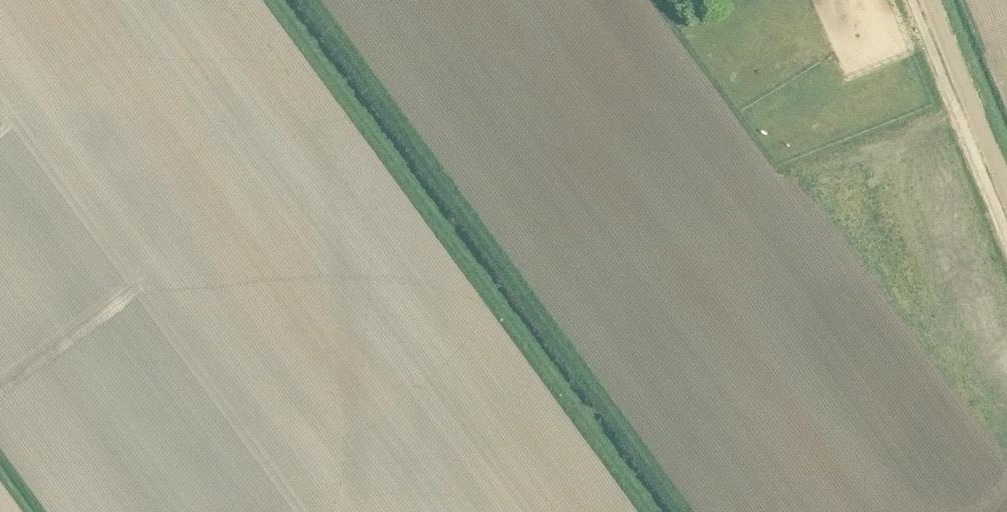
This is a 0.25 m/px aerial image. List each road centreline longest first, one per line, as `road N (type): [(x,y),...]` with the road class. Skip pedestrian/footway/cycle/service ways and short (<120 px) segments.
road 1 (track): [(924,0),(1006,205)]

